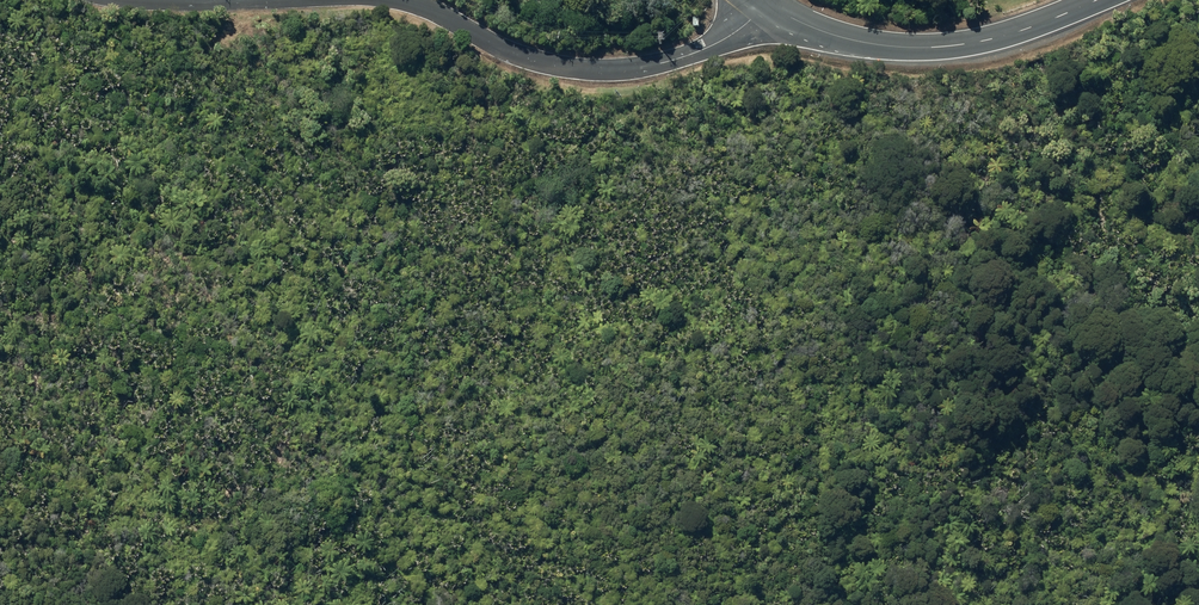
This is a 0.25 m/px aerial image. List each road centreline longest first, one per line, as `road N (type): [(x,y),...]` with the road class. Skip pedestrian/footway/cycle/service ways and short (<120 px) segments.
road 1 (unclassified): [(765,3),(733,35),(698,53),(602,72),(530,59),(413,0)]
road 2 (secondary): [(765,3),(846,39),(924,48),(1026,30),(1099,0)]
road 3 (unclassified): [(281,0),(117,0)]

